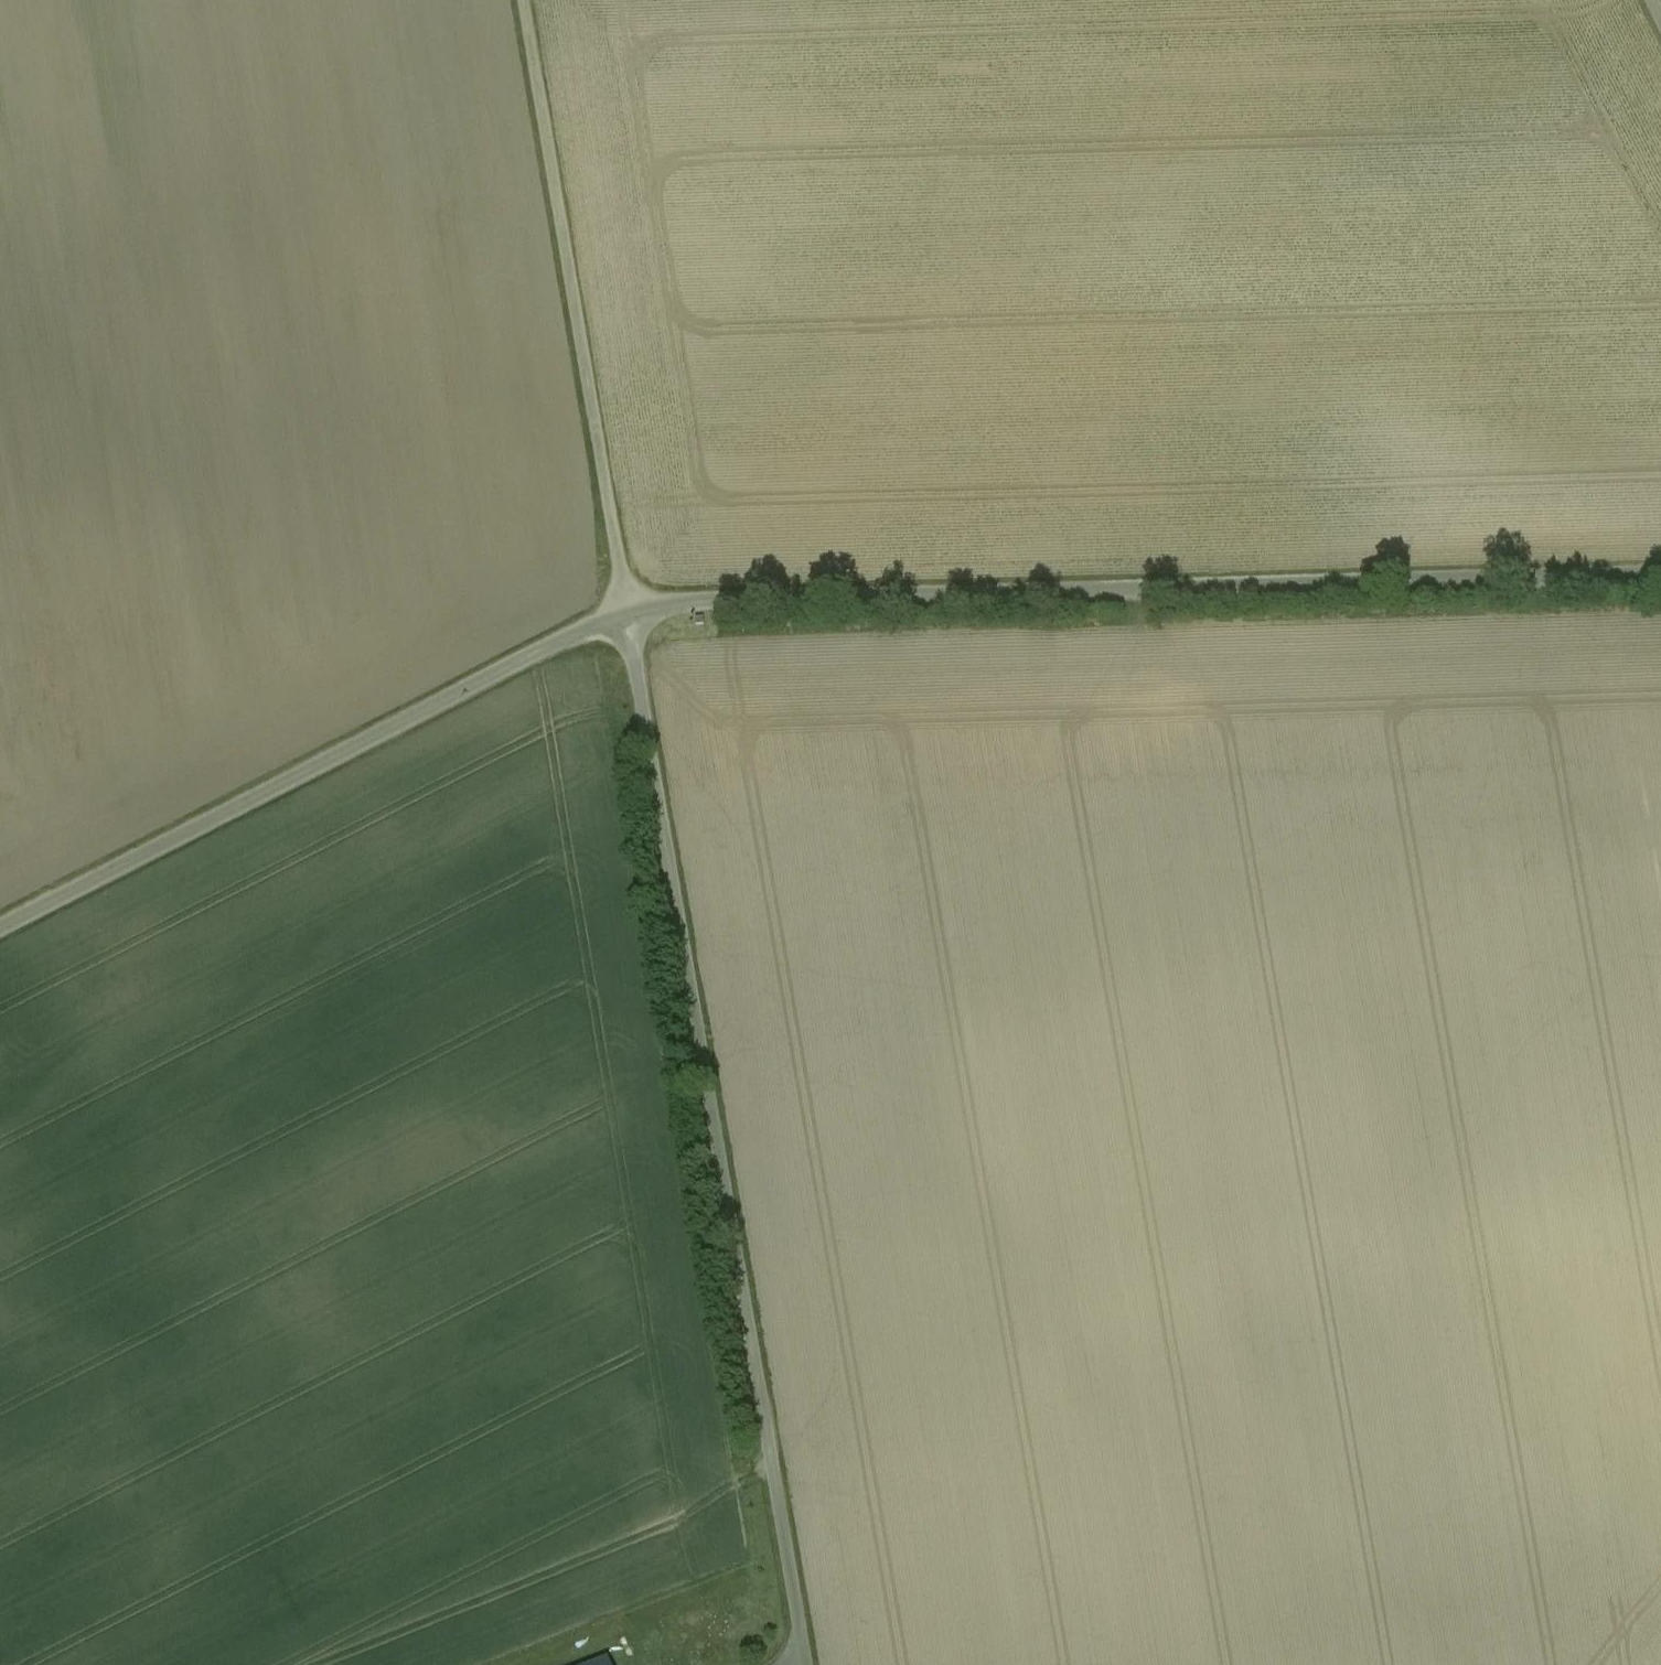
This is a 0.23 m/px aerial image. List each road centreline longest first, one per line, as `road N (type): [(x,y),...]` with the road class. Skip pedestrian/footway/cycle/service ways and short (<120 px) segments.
road 1 (unclassified): [(631,615),(806,1664)]
road 2 (unclassified): [(1660,575),(681,605),(631,615)]
road 3 (unclassified): [(631,615),(581,632),(0,920)]
road 4 (track): [(525,0),(631,615)]

